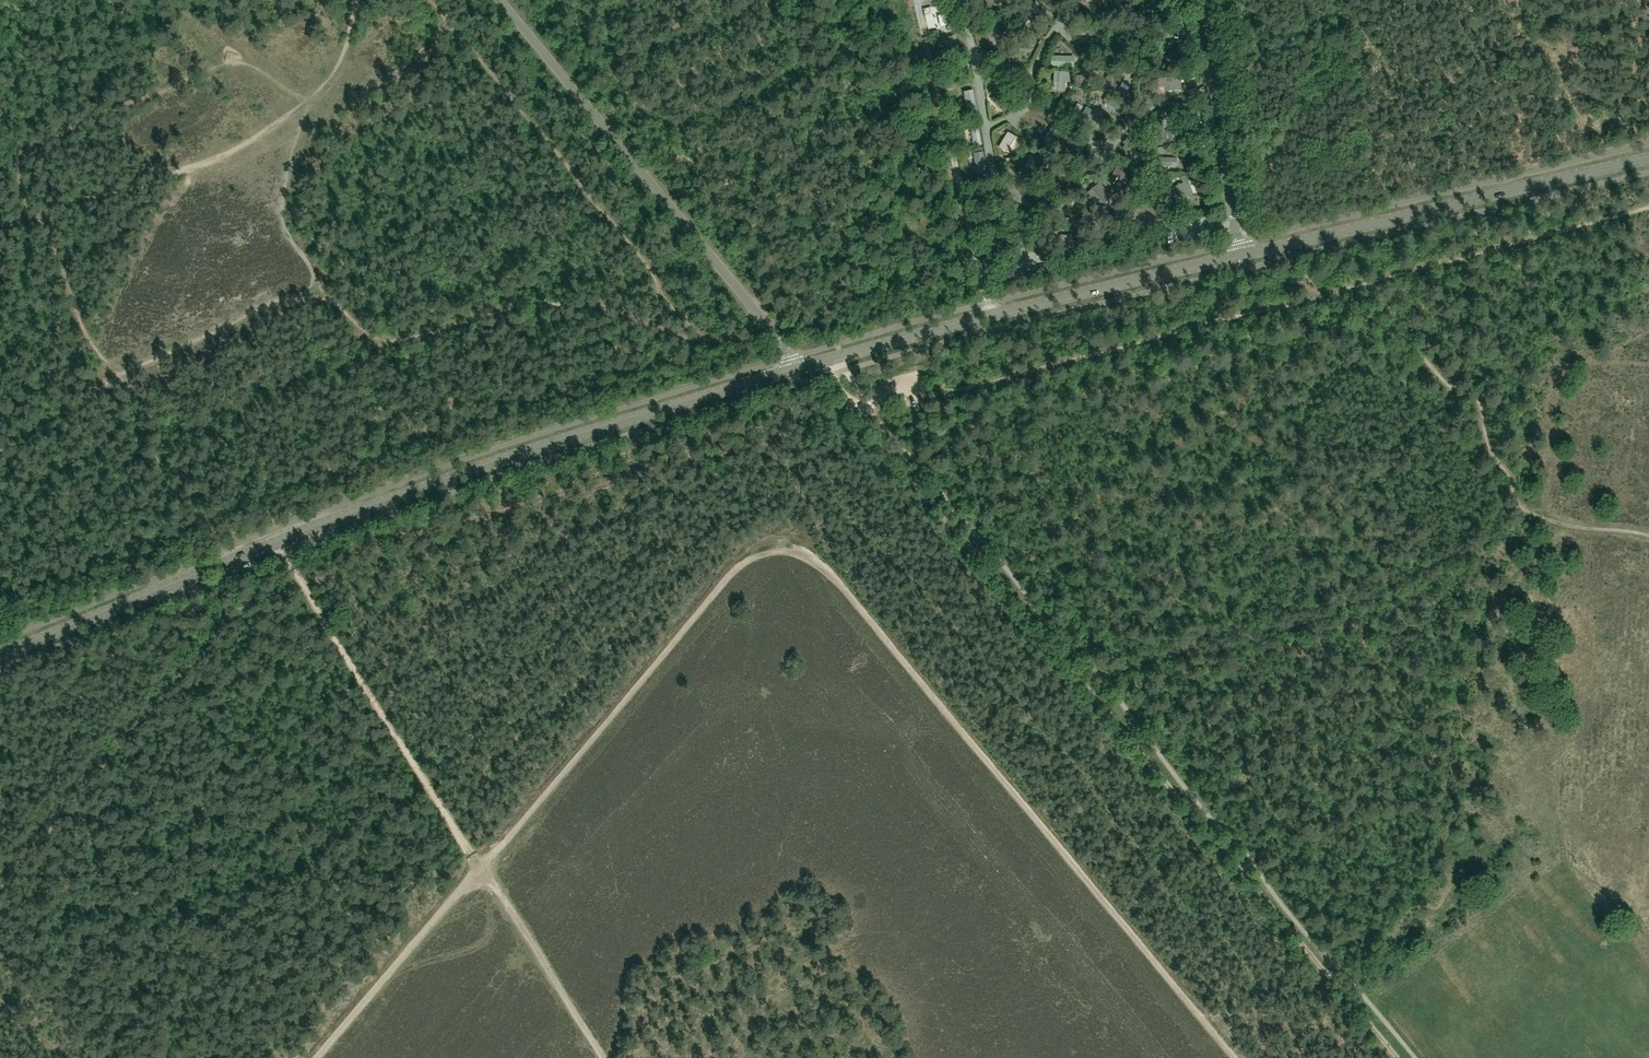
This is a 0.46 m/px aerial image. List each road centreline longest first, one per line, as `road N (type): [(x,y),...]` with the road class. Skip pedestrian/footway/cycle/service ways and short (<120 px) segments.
road 1 (track): [(664,295),(632,315),(596,305),(507,306),(454,328),(380,341),(337,302),(285,298),(132,371),(97,353),(43,214),(30,220),(16,153),(228,60),(248,61),(304,103)]
road 2 (track): [(1234,1057),(828,570),(795,553),(766,553),(726,578),(481,867)]
road 3 (track): [(829,374),(1397,1057)]
road 4 (tertiary): [(0,654),(447,479),(794,369)]
road 5 (track): [(1648,209),(938,391)]
road 6 (unclassified): [(794,369),(500,0)]
road 7 (tertiary): [(794,369),(1238,255)]
road 8 (track): [(0,890),(236,613),(294,574)]
road 9 (track): [(1648,535),(1528,512),(1489,450),(1476,396),(1455,392),(1406,342),(1327,296)]
road 10 (tertiary): [(1238,255),(1648,157)]
road 11 (track): [(433,0),(631,242),(664,295)]
road 12 (track): [(481,867),(285,555)]
road 13 (track): [(989,302),(915,0)]
road 14 (track): [(43,214),(152,184),(222,154),(304,103)]
road 15 (unclassified): [(1238,255),(1208,0)]
road 16 (track): [(316,1057),(481,867)]
road 17 (track): [(605,1057),(481,867)]
road 18 (track): [(664,295),(699,338),(732,340),(767,327)]
road 19 (track): [(304,103),(340,71),(358,0)]

